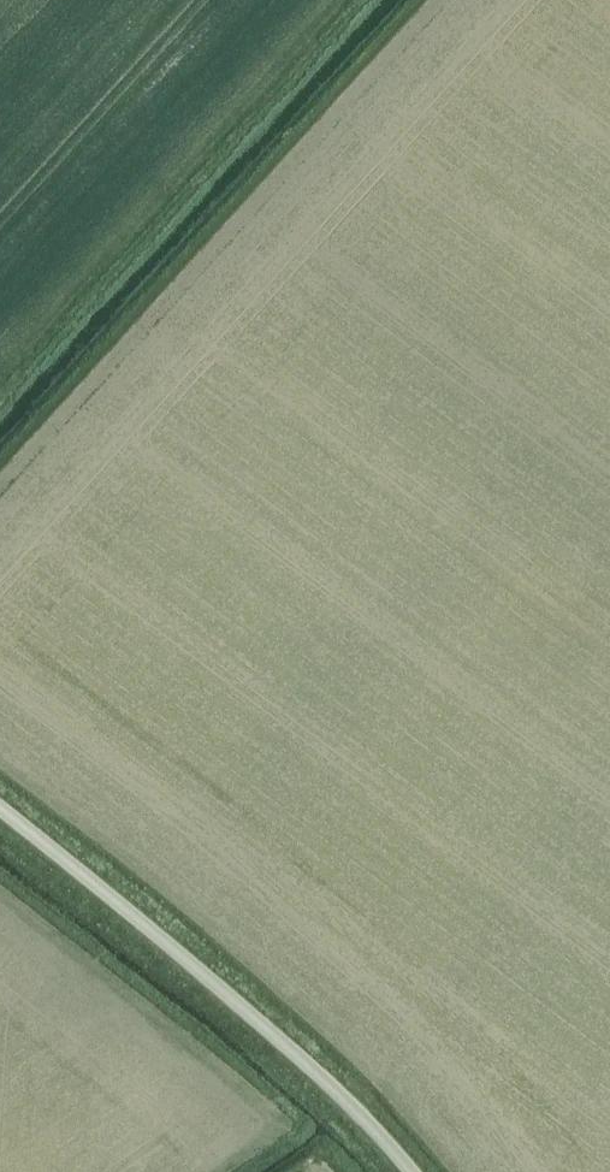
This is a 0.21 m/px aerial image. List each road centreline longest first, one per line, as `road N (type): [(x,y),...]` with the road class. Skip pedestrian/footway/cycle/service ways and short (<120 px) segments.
road 1 (unclassified): [(410,1171),(306,1066),(0,809)]

